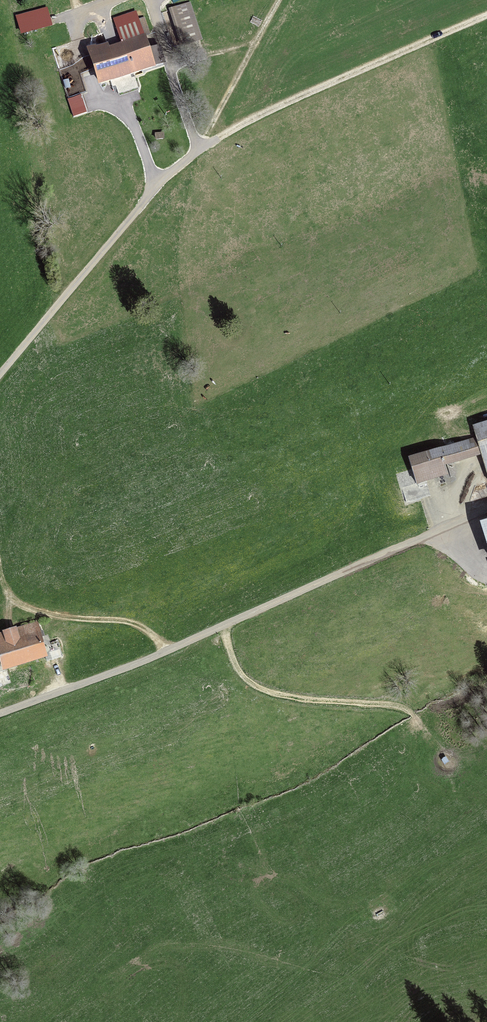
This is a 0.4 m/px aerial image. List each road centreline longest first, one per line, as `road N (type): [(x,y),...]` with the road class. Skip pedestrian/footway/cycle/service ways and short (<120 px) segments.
road 1 (track): [(0,374),(155,185),(265,114),(486,20)]
road 2 (track): [(0,716),(175,654),(486,512)]
road 3 (track): [(227,630),(253,680),(289,700),(393,705),(426,732)]
road 4 (track): [(155,185),(122,99),(100,98),(75,50),(79,16),(114,0)]
road 5 (track): [(175,654),(144,627),(51,618),(13,603),(0,568)]
road 6 (track): [(203,153),(279,0)]

